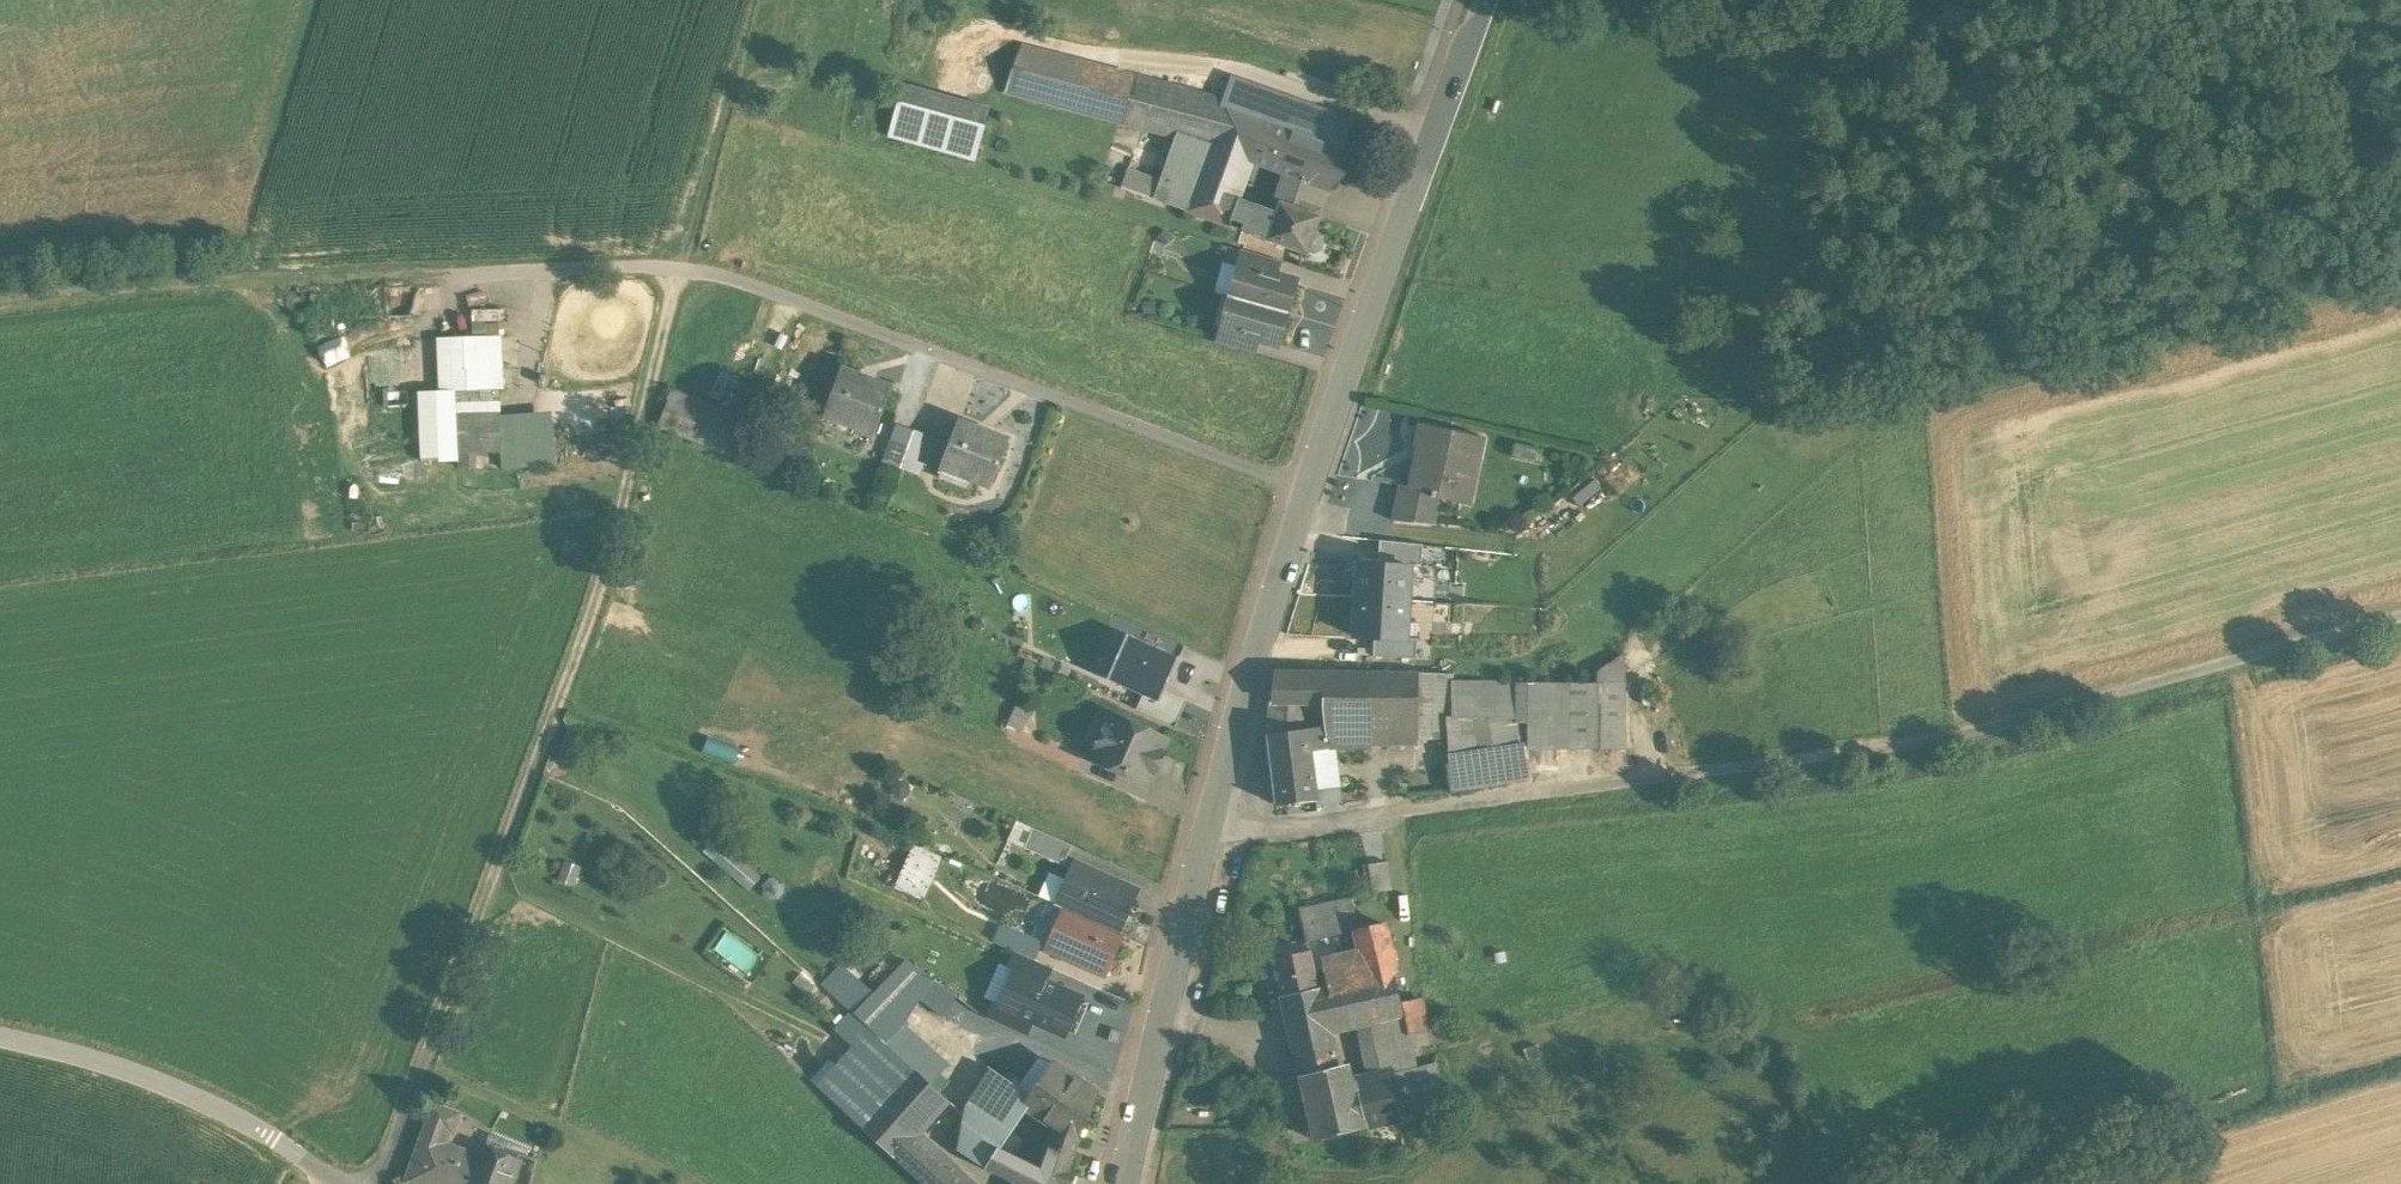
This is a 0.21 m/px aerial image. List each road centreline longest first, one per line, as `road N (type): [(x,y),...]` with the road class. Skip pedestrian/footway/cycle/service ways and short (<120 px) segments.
road 1 (track): [(1208,820),(1280,828),(1971,735),(2400,620)]
road 2 (track): [(682,269),(618,544),(374,1183)]
road 3 (tertiary): [(1122,1183),(1208,820),(1307,491)]
road 4 (track): [(682,269),(453,271),(0,301)]
road 5 (residential): [(1307,491),(791,295),(682,269)]
road 6 (tertiary): [(1307,491),(1465,37),(1487,0)]
road 7 (tertiary): [(0,1037),(215,1107),(331,1183)]
road 8 (track): [(564,688),(874,831)]
road 9 (track): [(726,86),(682,269)]

